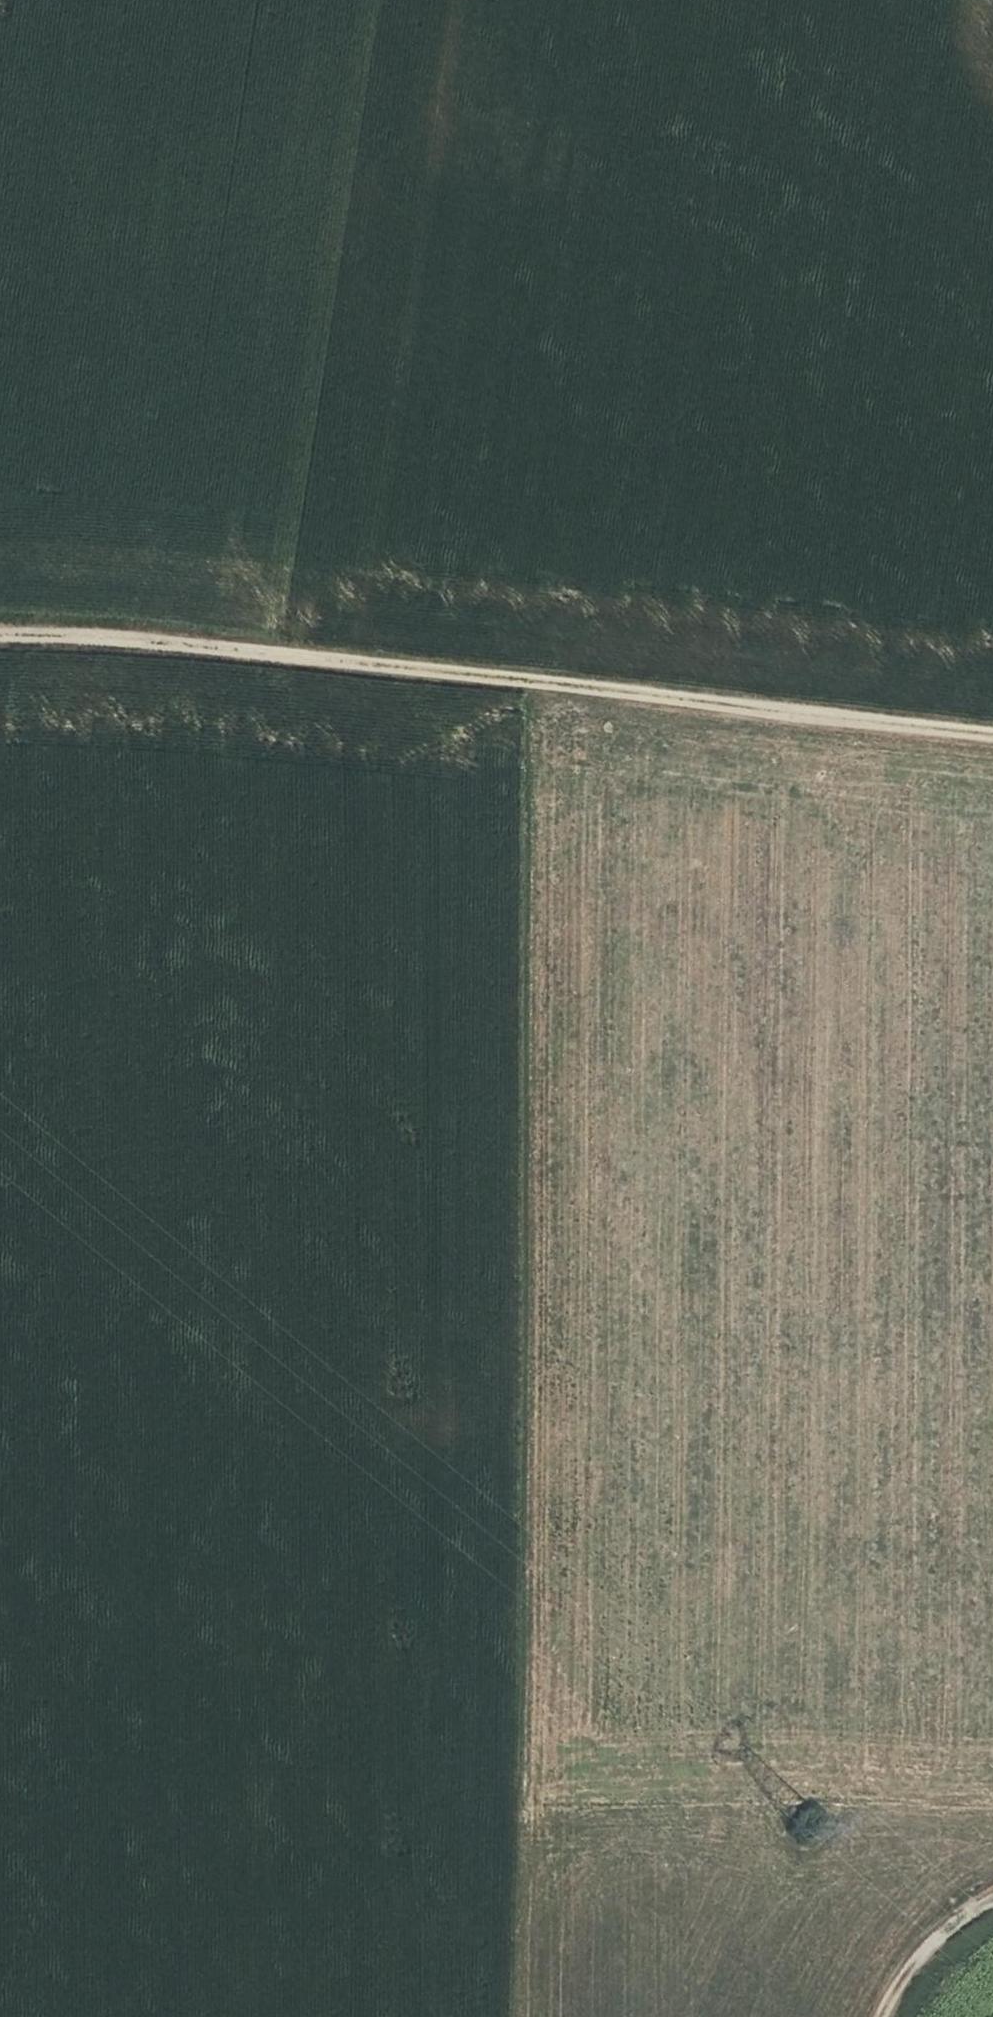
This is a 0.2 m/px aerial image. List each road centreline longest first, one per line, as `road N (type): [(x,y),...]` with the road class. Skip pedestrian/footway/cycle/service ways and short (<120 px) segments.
road 1 (track): [(992,731),(0,637)]
road 2 (track): [(992,1902),(927,1955),(885,2016)]

